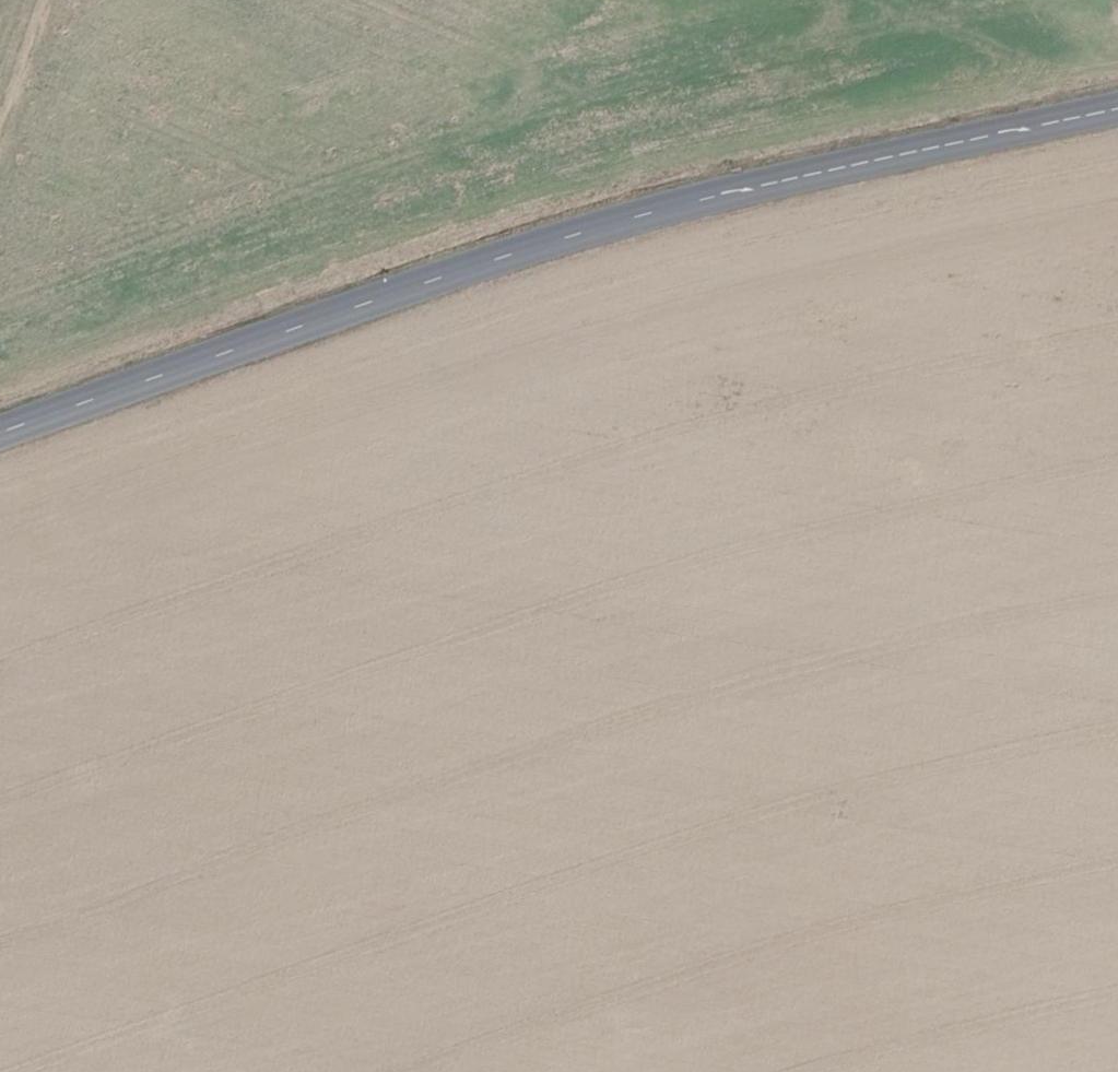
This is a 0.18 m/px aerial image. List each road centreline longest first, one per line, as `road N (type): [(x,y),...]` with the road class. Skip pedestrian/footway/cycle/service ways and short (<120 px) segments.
road 1 (secondary): [(0,432),(643,215),(1117,108)]

